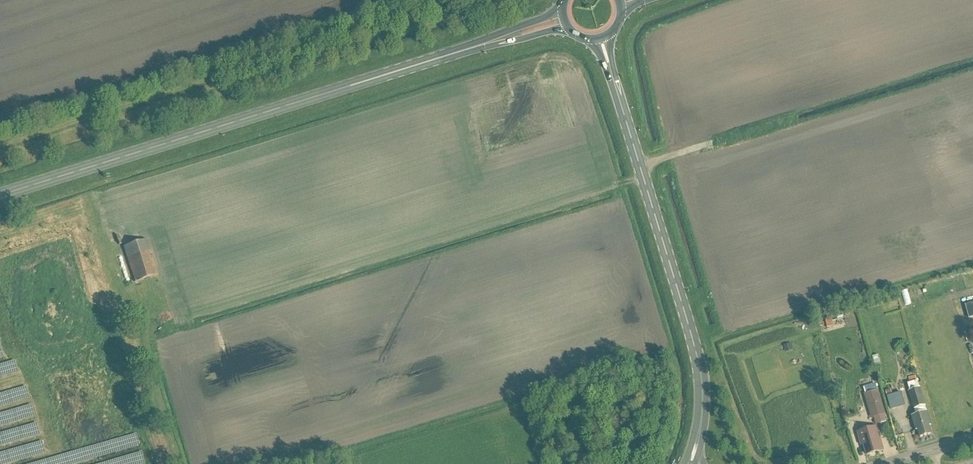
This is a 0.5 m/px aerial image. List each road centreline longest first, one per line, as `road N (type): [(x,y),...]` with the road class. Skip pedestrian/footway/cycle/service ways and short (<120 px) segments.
road 1 (primary): [(0,196),(564,21)]
road 2 (track): [(0,144),(461,0)]
road 3 (primary): [(690,463),(702,379),(602,40)]

